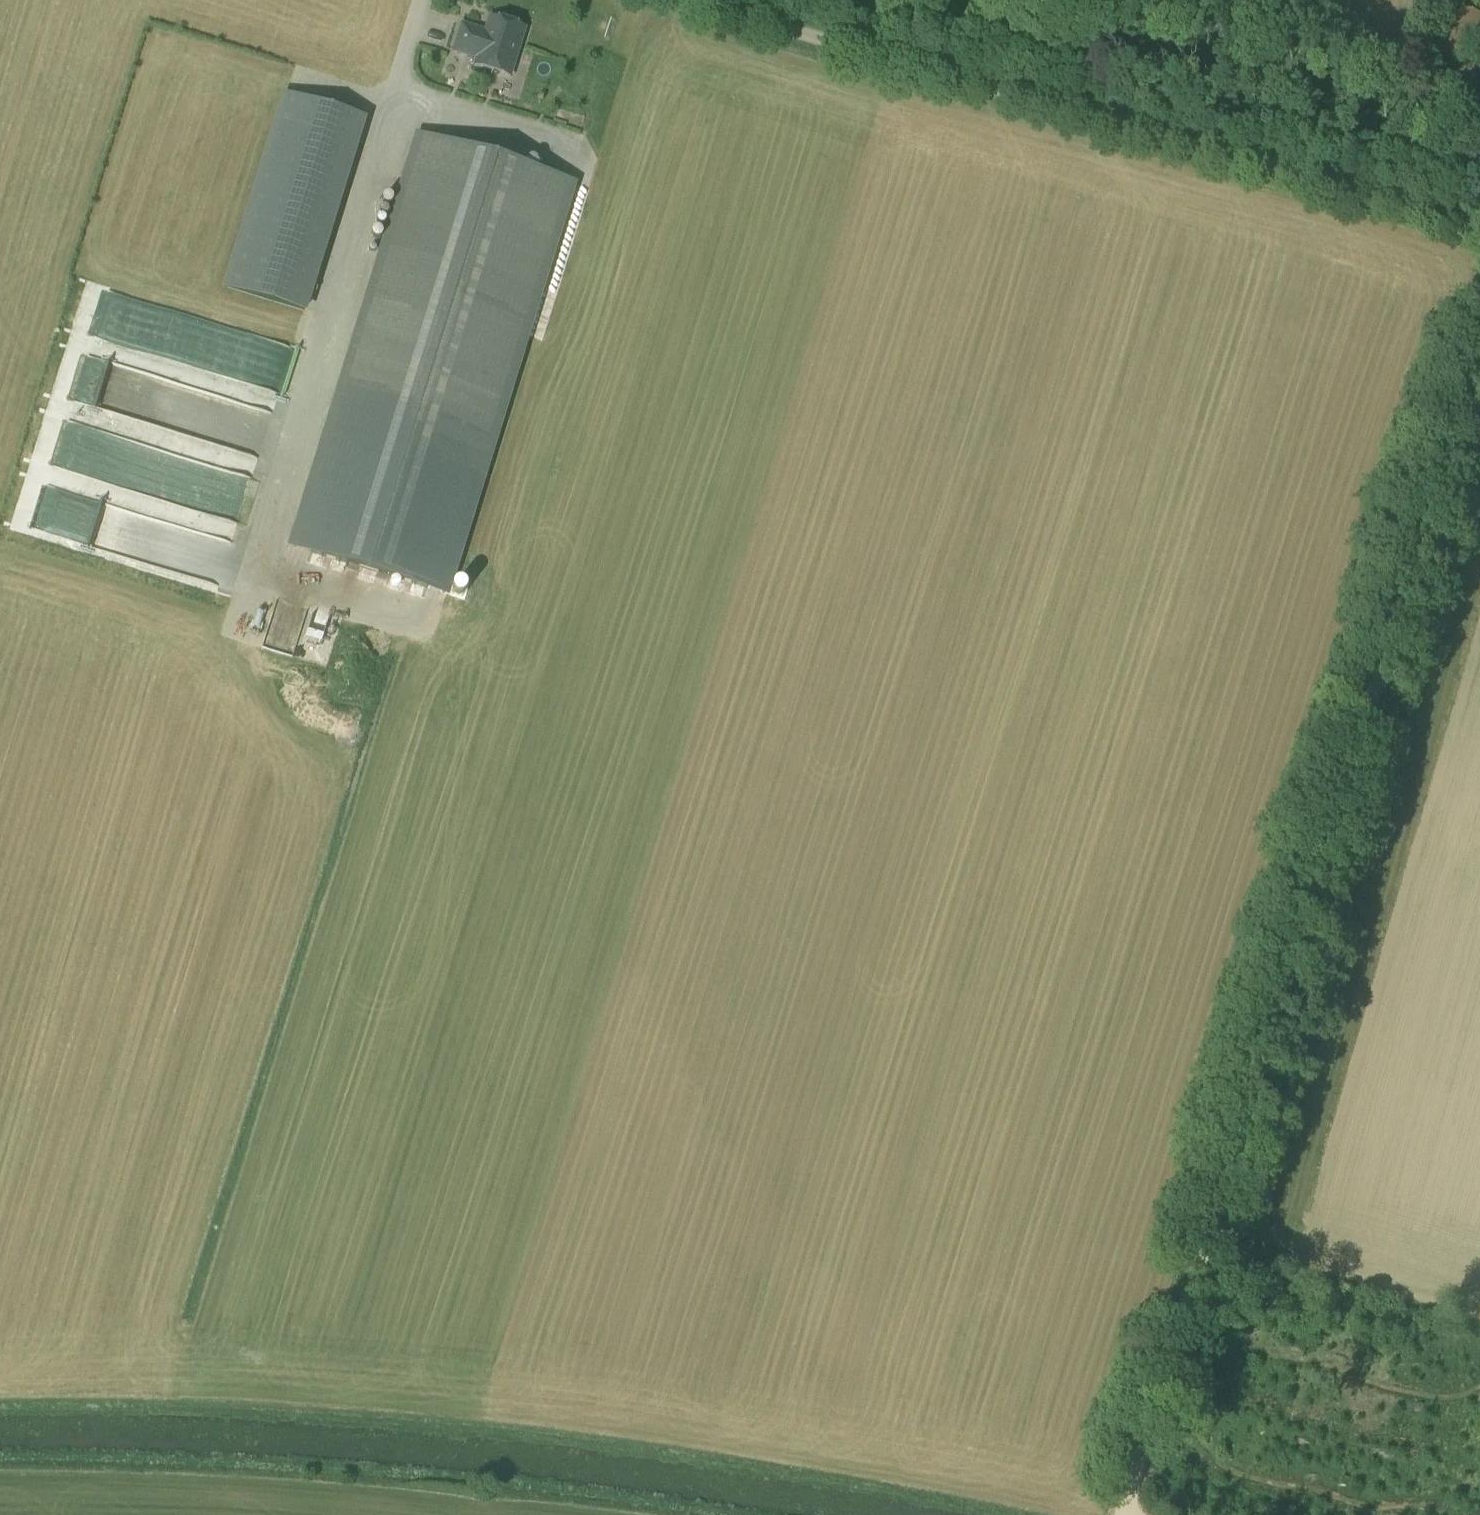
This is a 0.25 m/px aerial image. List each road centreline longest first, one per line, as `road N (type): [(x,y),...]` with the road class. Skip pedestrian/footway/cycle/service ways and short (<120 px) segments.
road 1 (track): [(1479,342),(1131,1487)]
road 2 (unclassified): [(1479,236),(1424,212),(690,0)]

